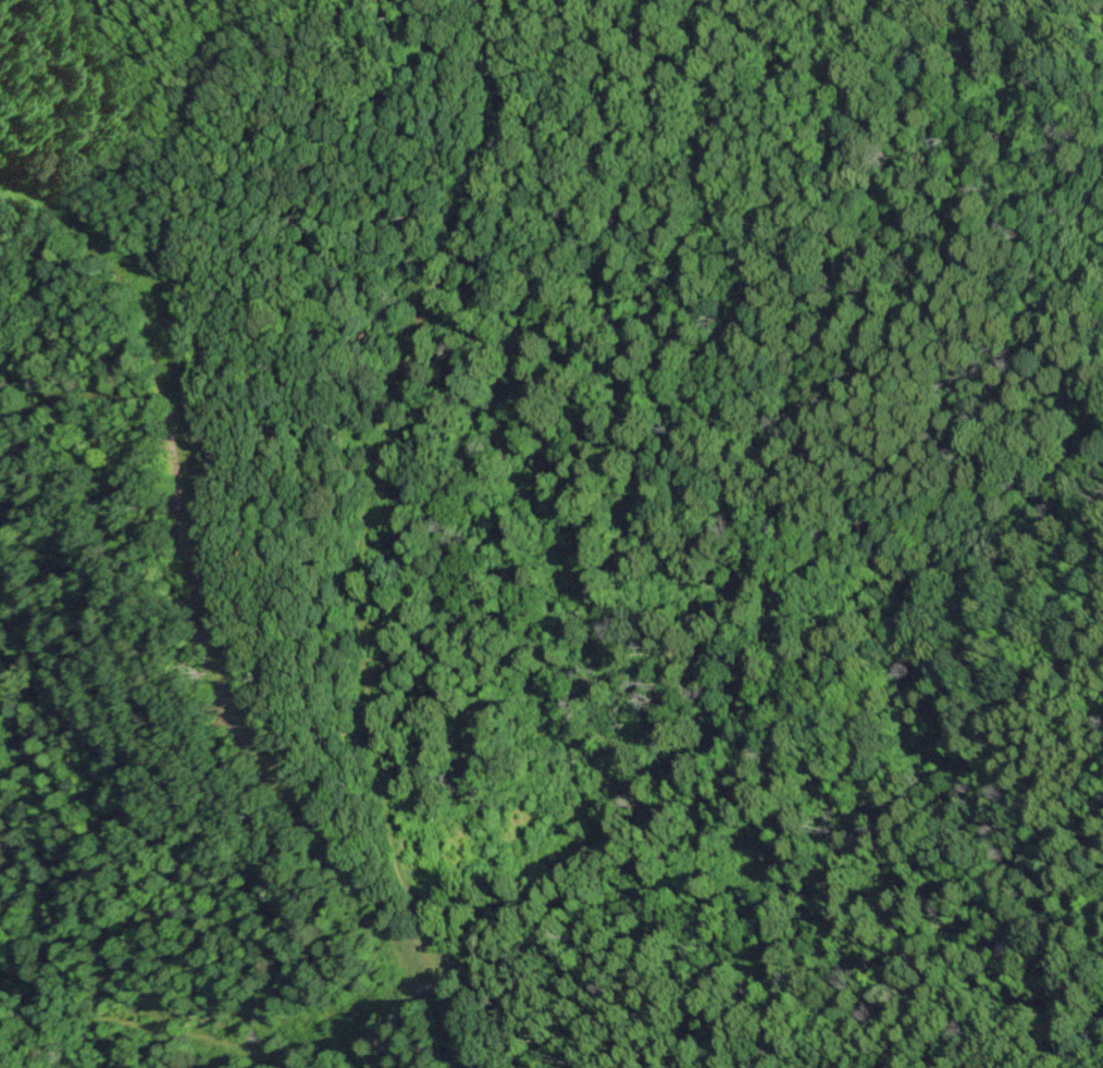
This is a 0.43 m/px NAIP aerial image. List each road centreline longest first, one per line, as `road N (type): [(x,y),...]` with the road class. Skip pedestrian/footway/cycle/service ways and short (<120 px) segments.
road 1 (residential): [(0,983),(63,1007),(226,1042),(292,1067)]
road 2 (residential): [(462,1067),(438,942),(394,842)]

